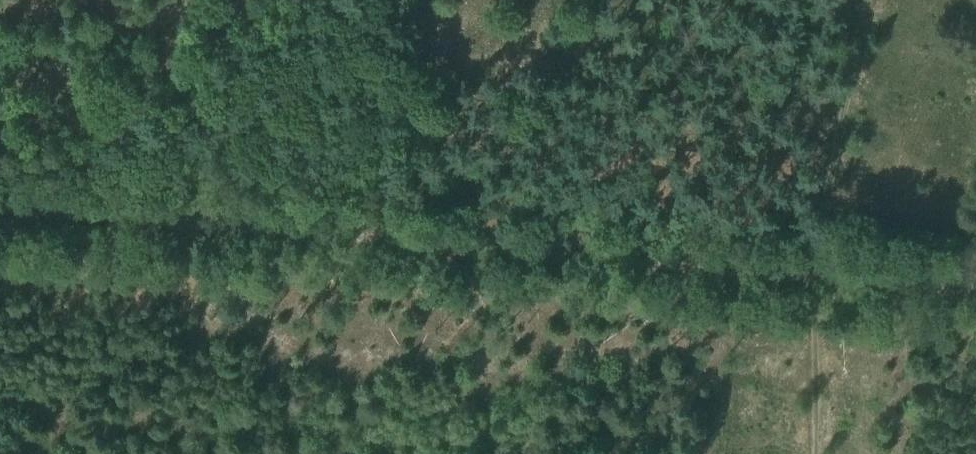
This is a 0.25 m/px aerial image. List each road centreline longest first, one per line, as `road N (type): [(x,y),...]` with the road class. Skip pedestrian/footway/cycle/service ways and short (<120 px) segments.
road 1 (track): [(0,207),(842,279)]
road 2 (track): [(842,279),(833,221),(872,0)]
road 3 (track): [(842,279),(832,453)]
road 4 (track): [(975,292),(842,279)]

